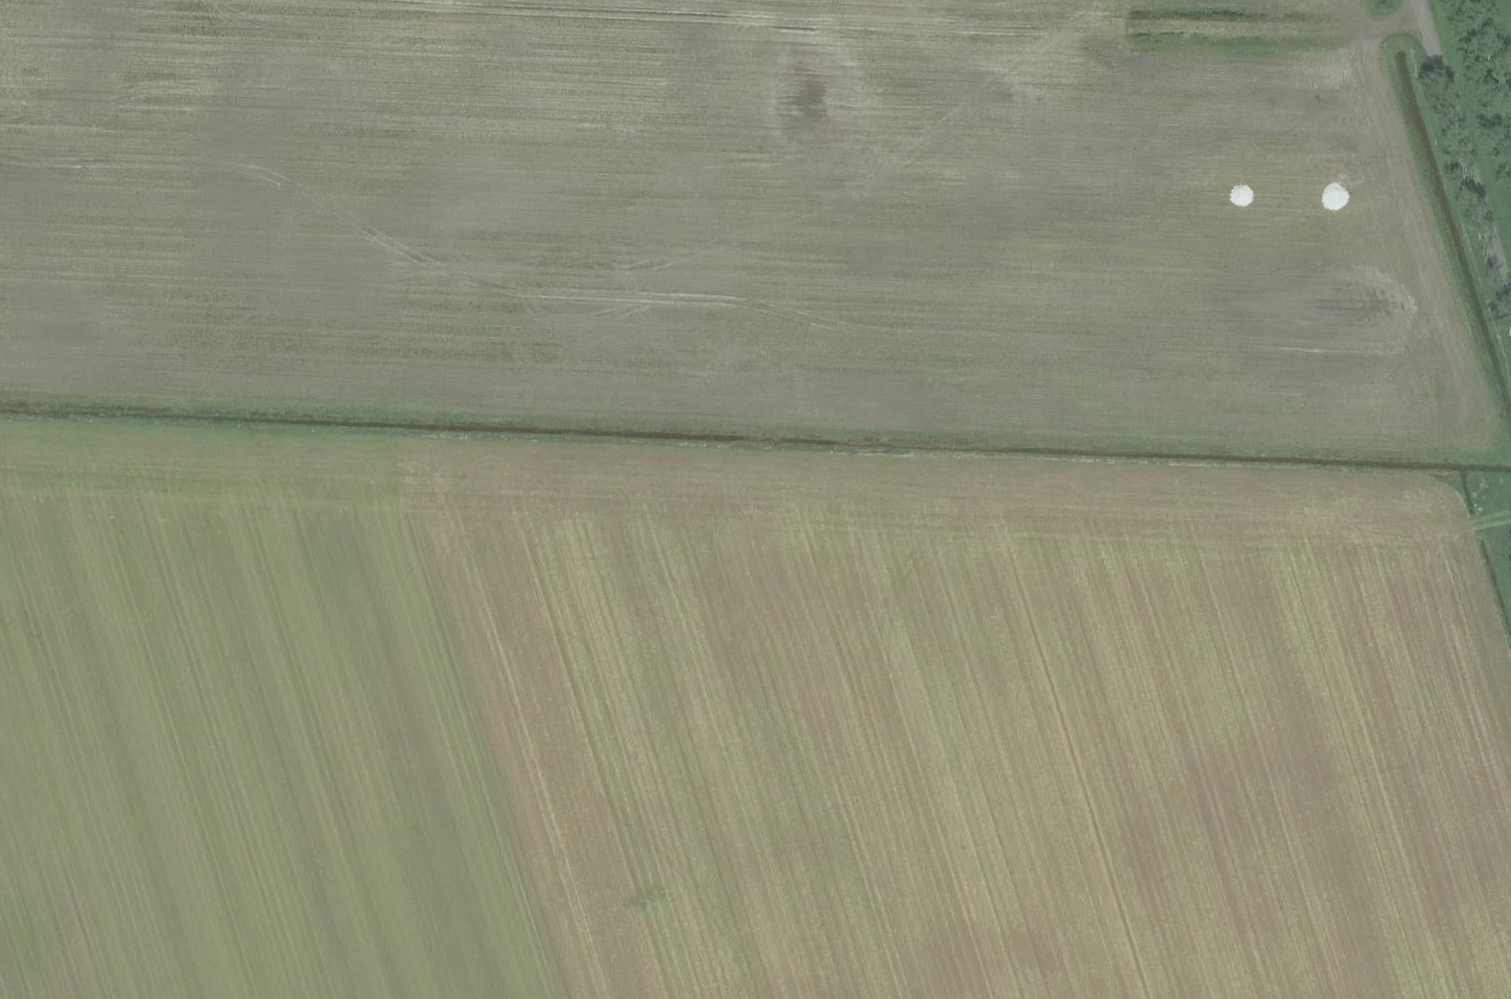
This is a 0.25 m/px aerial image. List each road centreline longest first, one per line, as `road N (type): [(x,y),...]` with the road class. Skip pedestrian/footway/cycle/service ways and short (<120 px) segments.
road 1 (unclassified): [(1510,296),(1422,0)]

